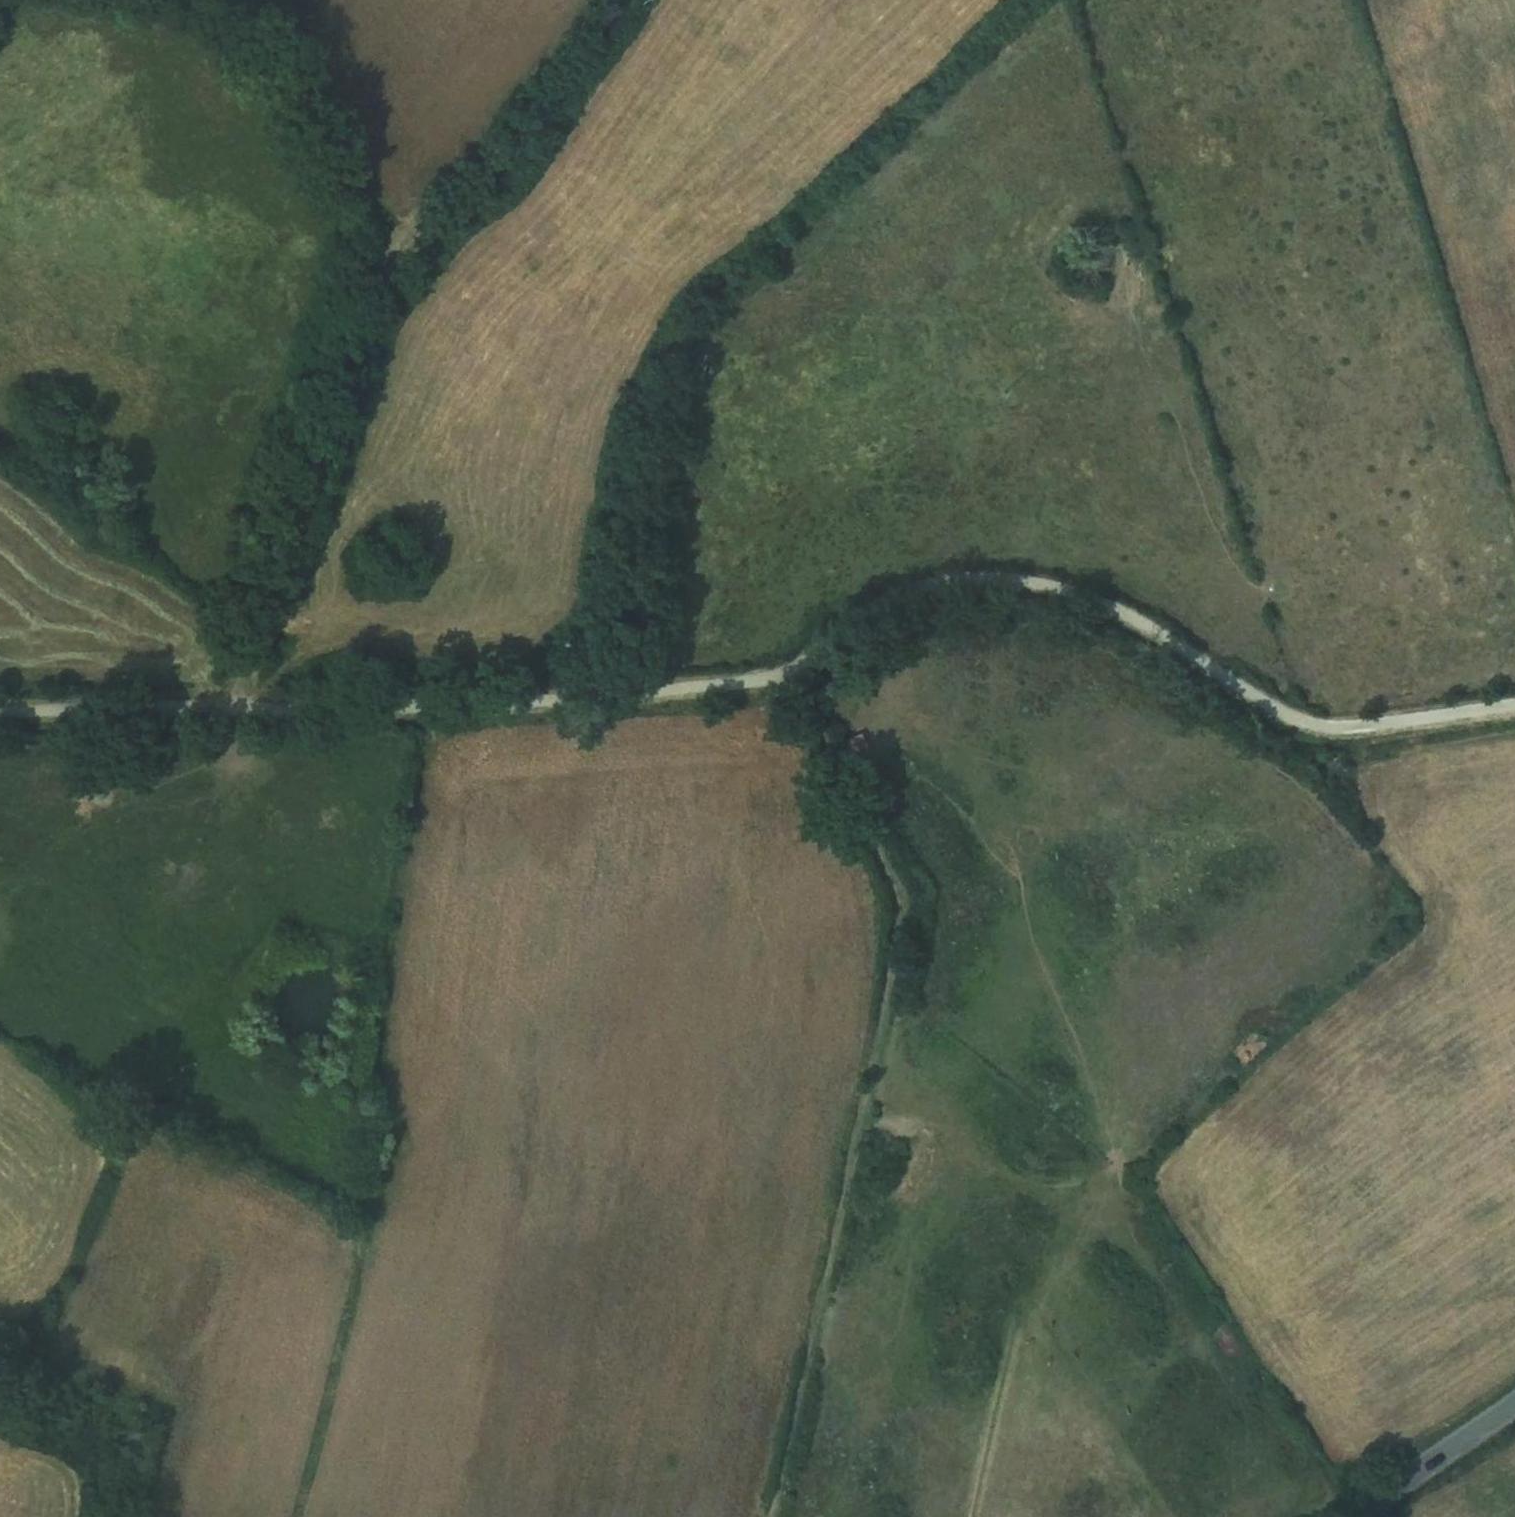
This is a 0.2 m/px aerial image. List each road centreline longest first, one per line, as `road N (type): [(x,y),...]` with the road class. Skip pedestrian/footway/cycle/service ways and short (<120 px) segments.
road 1 (track): [(1514,705),(1351,729),(1283,715),(1120,610),(1060,587),(978,576),(892,597),(810,659),(748,684),(483,707),(0,712)]
road 2 (unclassified): [(1352,1516),(1514,1403)]

